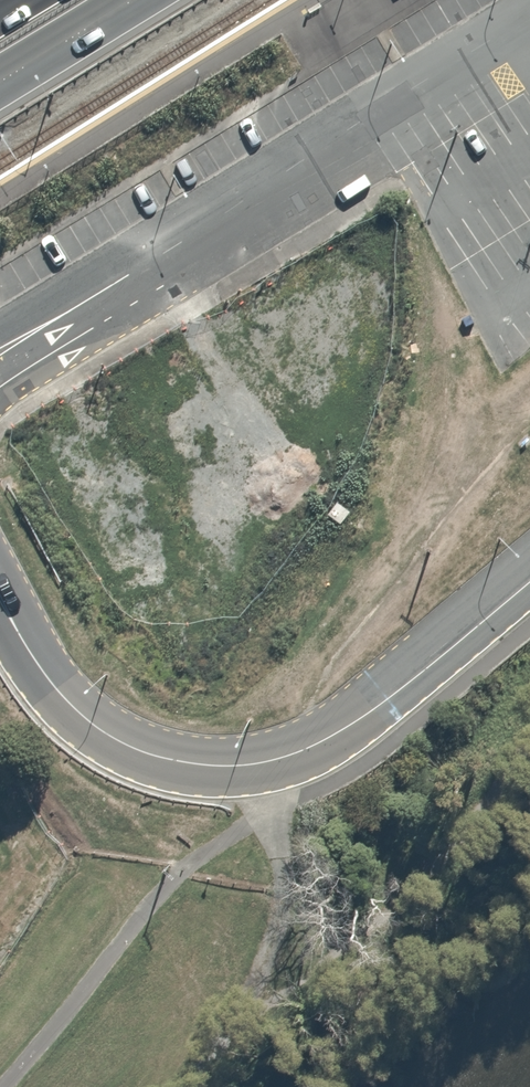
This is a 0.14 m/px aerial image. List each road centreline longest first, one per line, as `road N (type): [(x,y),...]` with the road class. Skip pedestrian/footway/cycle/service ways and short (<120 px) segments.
road 1 (secondary): [(105,0),(346,516)]
road 2 (secondary): [(365,558),(529,929)]
road 3 (secondary): [(365,558),(179,612),(43,604),(0,591)]
road 4 (secondary): [(0,548),(42,567),(170,570),(346,516)]
road 5 (trunk): [(183,0),(0,148)]
road 6 (trunk): [(137,0),(0,82)]

